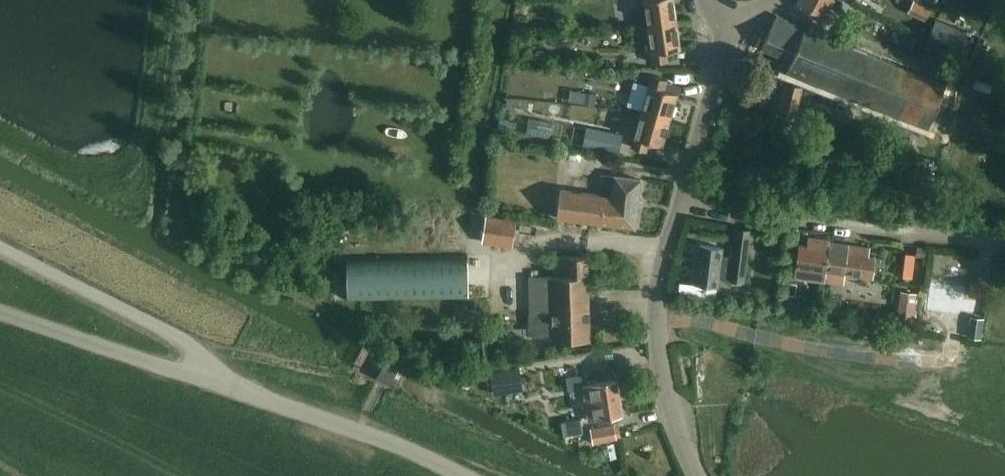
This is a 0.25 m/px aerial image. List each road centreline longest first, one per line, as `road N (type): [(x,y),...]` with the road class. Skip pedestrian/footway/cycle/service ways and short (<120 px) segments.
road 1 (residential): [(685,198),(1004,245)]
road 2 (residential): [(695,475),(664,389),(658,331),(685,198)]
road 3 (unclassified): [(457,475),(204,377)]
road 4 (unclassified): [(204,377),(189,345),(0,245)]
road 5 (unclassified): [(204,377),(0,310)]
road 6 (residential): [(685,198),(731,20)]

